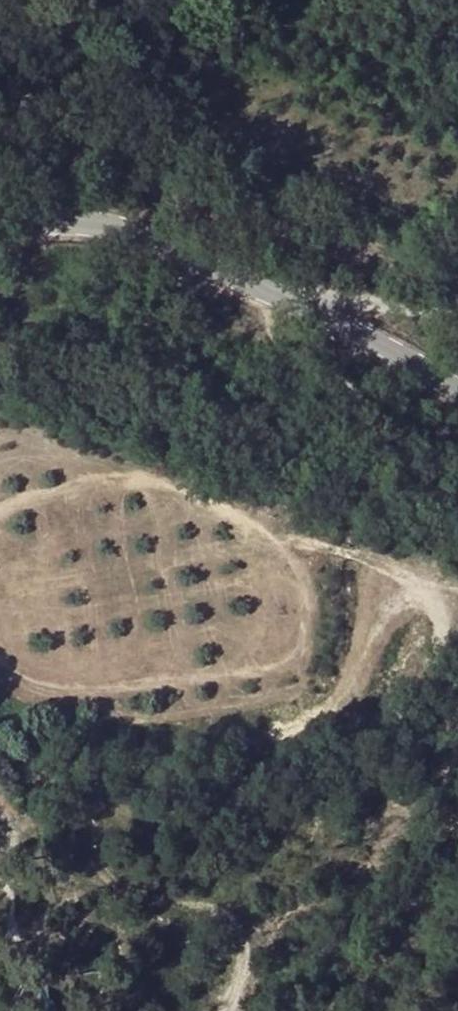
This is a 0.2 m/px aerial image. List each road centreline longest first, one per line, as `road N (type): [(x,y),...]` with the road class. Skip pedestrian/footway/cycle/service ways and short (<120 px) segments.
road 1 (track): [(228,1010),(249,976),(252,944),(234,922),(130,891),(90,863),(70,829),(74,803),(109,773),(321,722),(347,700),(398,607),(422,599),(438,608),(442,626),(425,677),(457,693)]
road 2 (tertiary): [(0,230),(67,220),(122,233),(330,322),(457,390)]
road 3 (track): [(284,304),(457,328)]

